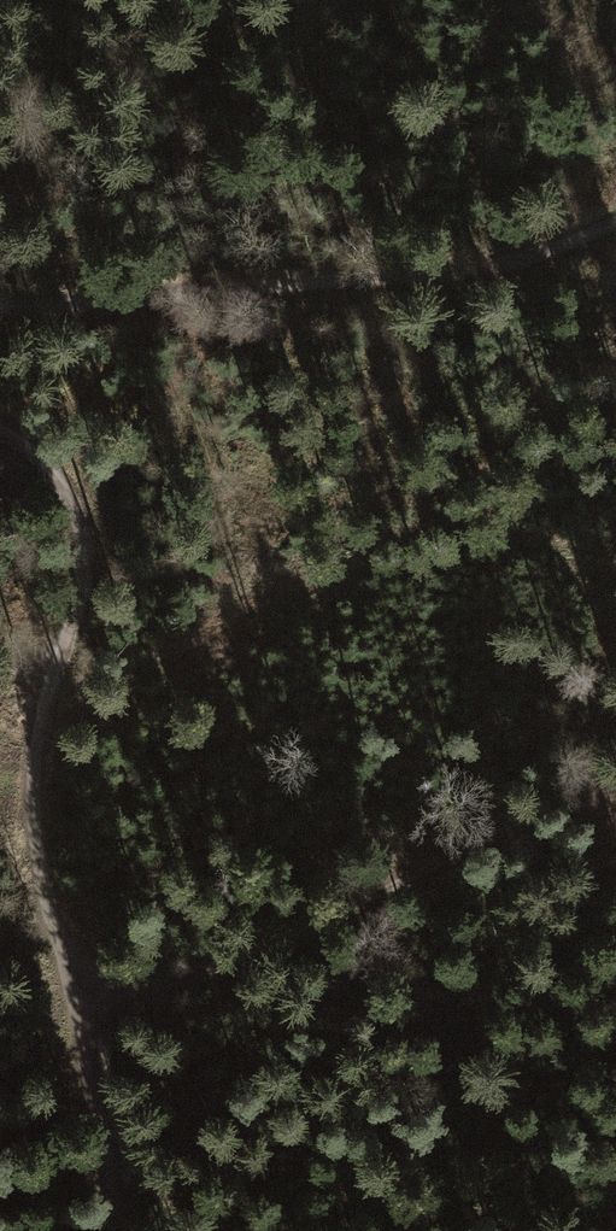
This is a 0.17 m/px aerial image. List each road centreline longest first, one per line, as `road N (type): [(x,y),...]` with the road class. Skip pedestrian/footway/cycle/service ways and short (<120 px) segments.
road 1 (track): [(0,303),(461,271),(615,225)]
road 2 (track): [(0,429),(70,492),(84,542),(79,609),(50,676),(23,816),(84,988)]
road 3 (track): [(84,988),(190,977),(416,865),(563,810),(615,799)]
road 4 (track): [(125,1230),(81,1030),(84,988)]

